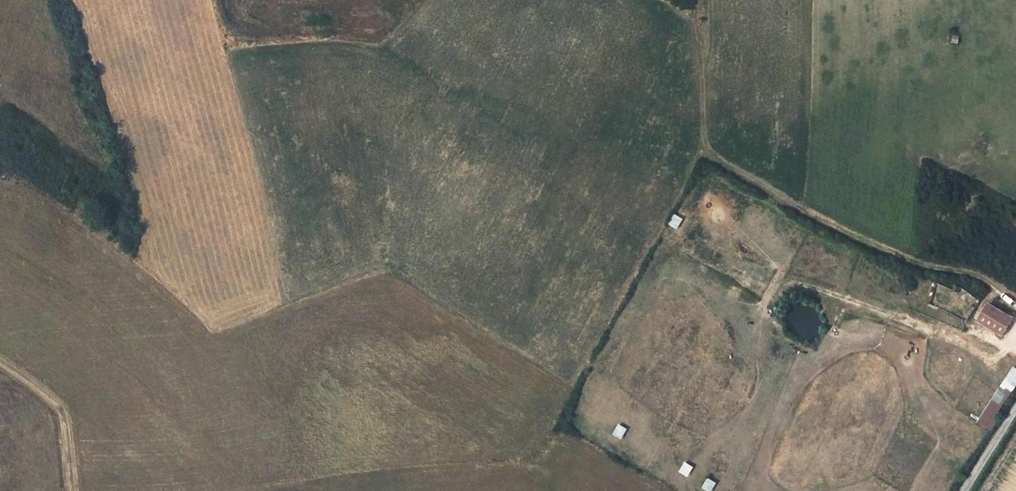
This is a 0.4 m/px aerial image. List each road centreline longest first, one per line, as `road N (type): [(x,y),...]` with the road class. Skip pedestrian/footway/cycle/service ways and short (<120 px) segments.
road 1 (track): [(1015,302),(972,273),(873,243),(814,216),(701,147),(702,0)]

